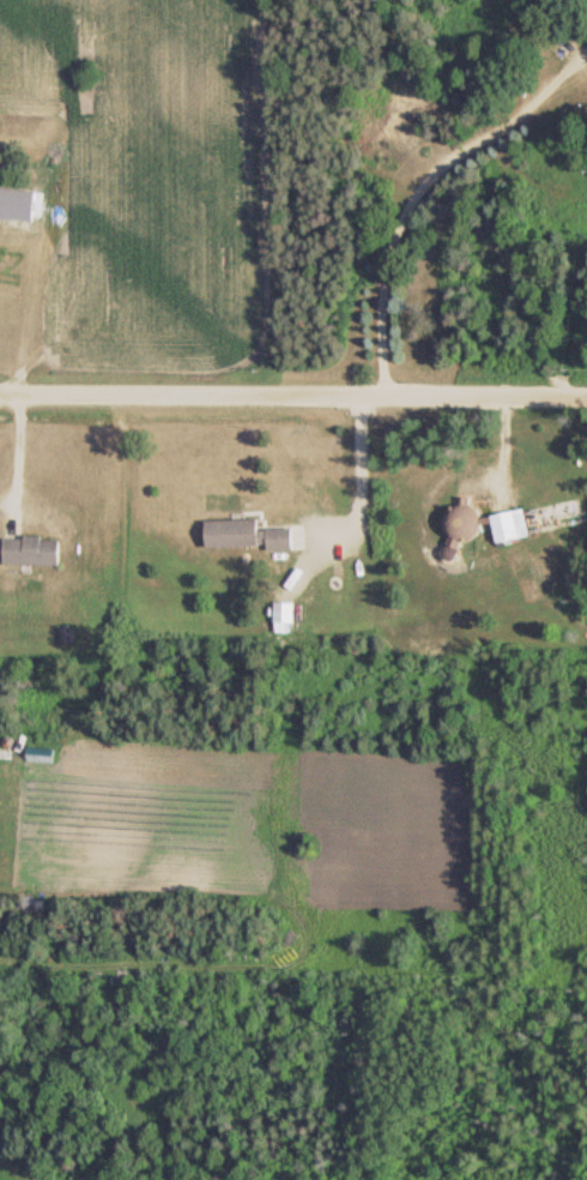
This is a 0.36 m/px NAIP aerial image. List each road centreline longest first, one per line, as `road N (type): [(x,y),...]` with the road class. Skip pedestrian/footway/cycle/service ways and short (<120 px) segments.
road 1 (residential): [(0,363),(586,367)]

